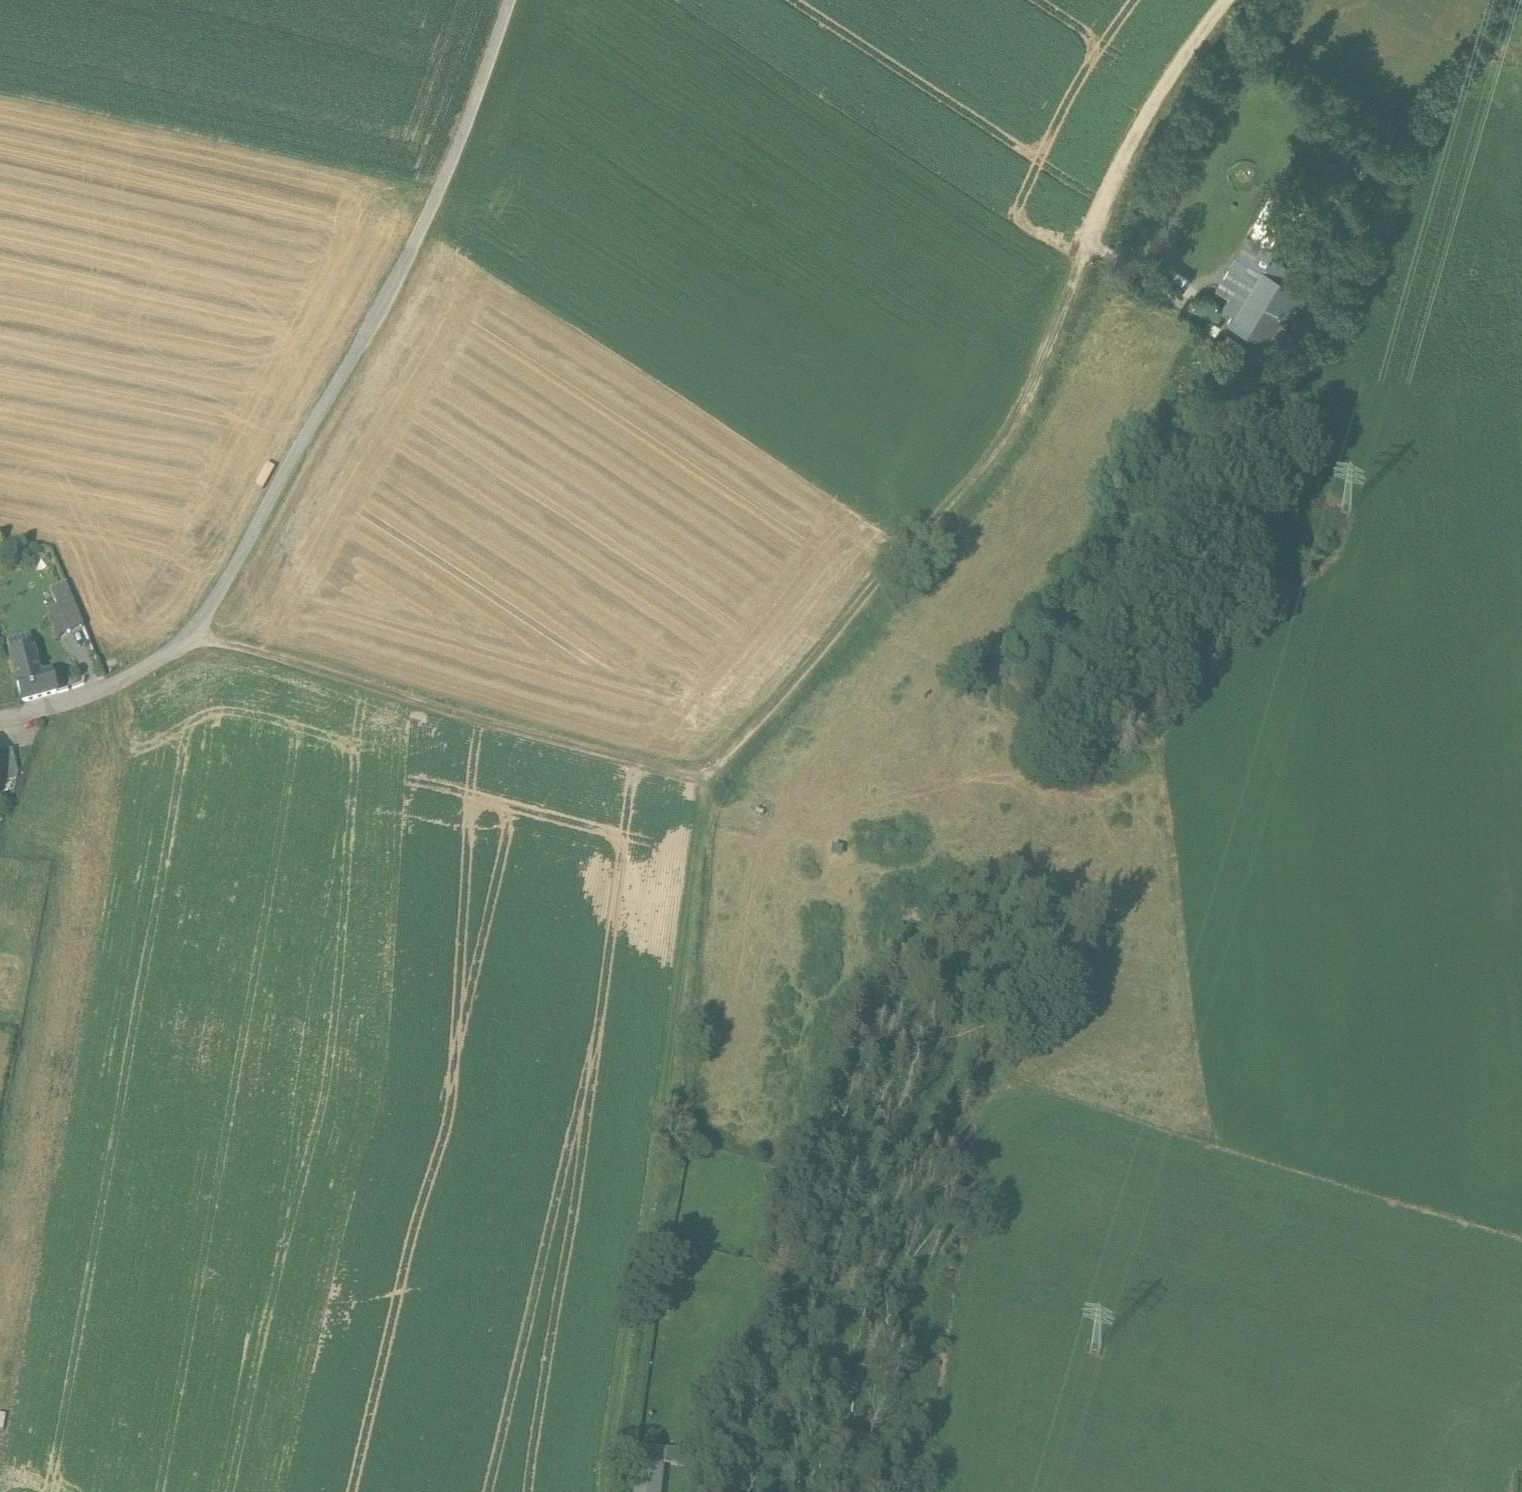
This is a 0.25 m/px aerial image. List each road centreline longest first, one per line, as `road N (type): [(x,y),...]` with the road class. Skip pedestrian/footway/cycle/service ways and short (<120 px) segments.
road 1 (track): [(201,636),(367,672),(692,768),(708,763),(995,444),(1038,374),(1135,141),(1227,0)]
road 2 (unclassified): [(0,719),(70,710),(135,681),(201,636),(438,203),(519,0)]
road 3 (track): [(604,1491),(602,1432),(699,768)]

